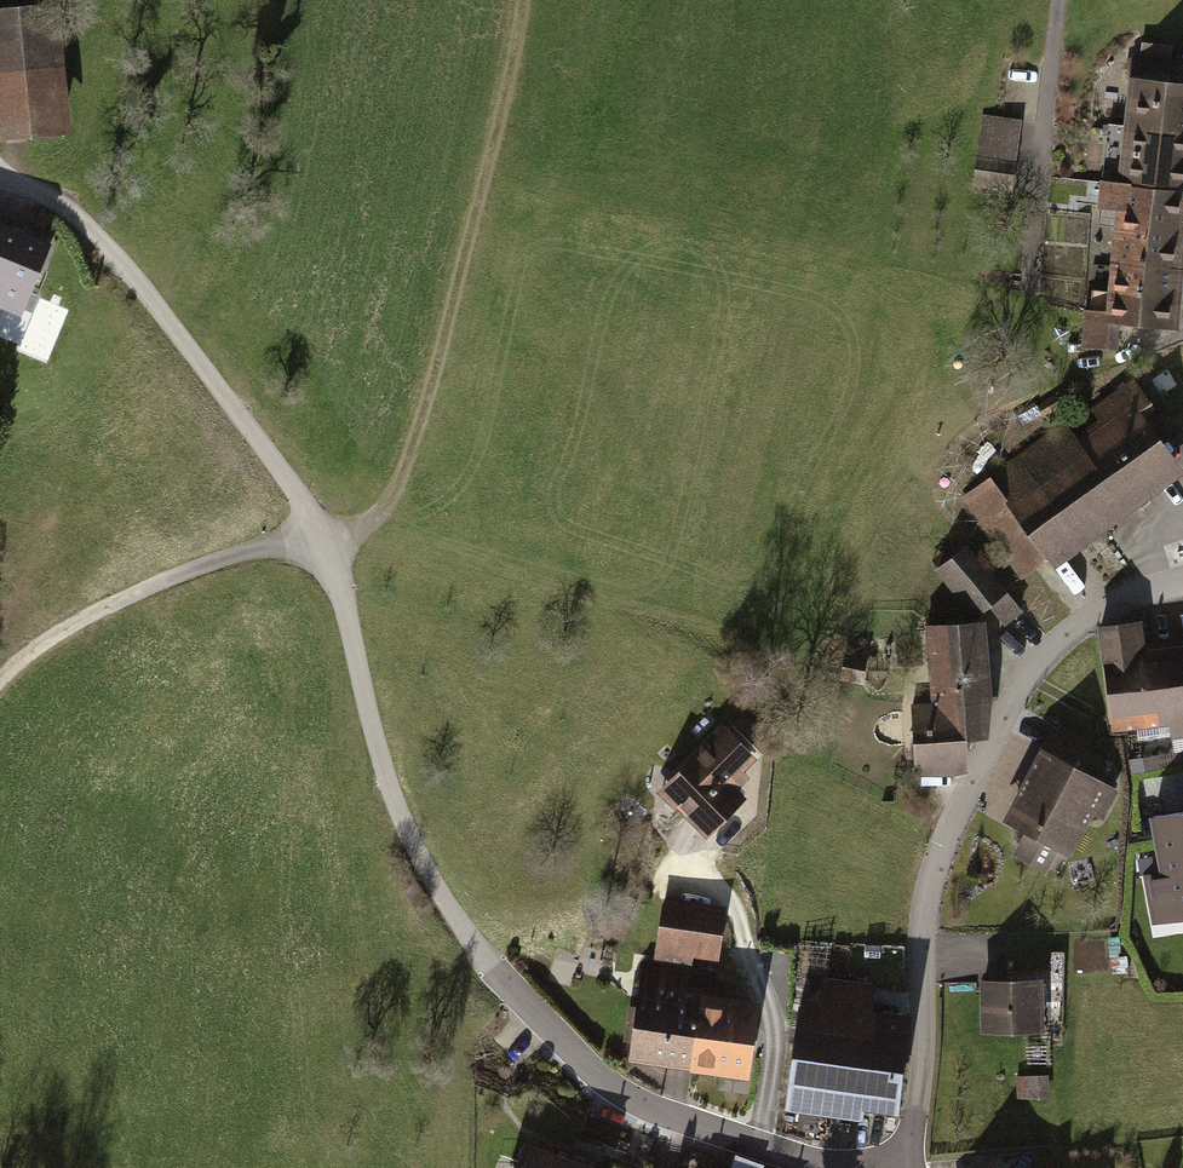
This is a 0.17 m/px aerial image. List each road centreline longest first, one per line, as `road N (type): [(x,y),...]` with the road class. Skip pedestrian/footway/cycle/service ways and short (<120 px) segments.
road 1 (residential): [(0,169),(113,251),(277,470),(333,599),(359,724),(418,871),(491,993),(628,1105),(807,1167)]
road 2 (residential): [(899,1167),(917,1044),(913,944),(927,867),(965,779),(1007,699),(1066,630),(1182,582)]
road 3 (track): [(317,555),(252,551),(118,593),(44,629),(0,677)]

